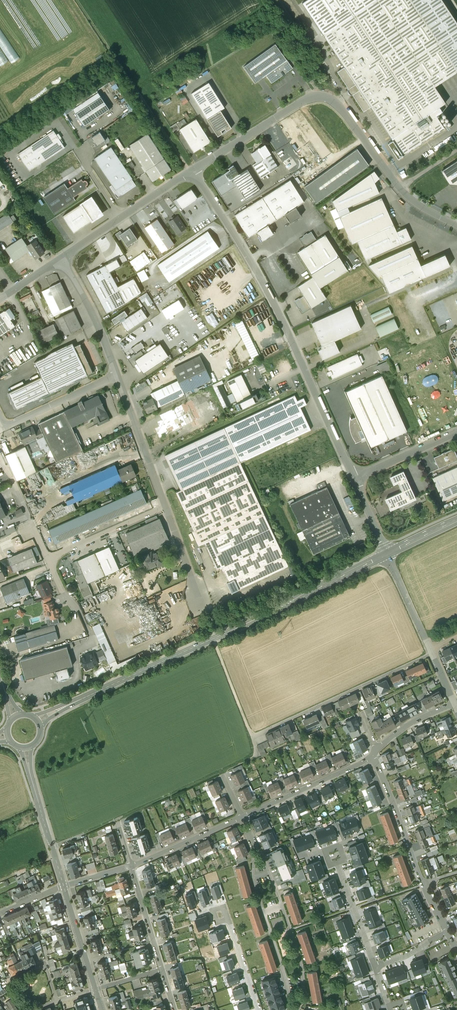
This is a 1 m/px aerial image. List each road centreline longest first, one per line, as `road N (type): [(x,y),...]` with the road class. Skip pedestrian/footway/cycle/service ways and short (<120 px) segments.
road 1 (secondary): [(36,720),(387,554)]
road 2 (unclassified): [(354,478),(273,300),(191,170)]
road 3 (unclassified): [(456,225),(400,189),(328,97),(300,103),(191,170)]
road 4 (track): [(52,847),(258,756)]
road 5 (residential): [(448,931),(373,754)]
road 6 (residential): [(294,1009),(303,991),(301,965),(256,849)]
road 7 (residential): [(256,849),(253,882),(290,1009)]
road 8 (residential): [(26,747),(64,887)]
road 9 (residential): [(243,817),(373,754)]
road 10 (unclassified): [(119,376),(165,506)]
road 11 (unclassified): [(119,376),(6,426),(0,413)]
road 12 (unclassified): [(60,259),(119,376)]
road 13 (unclassified): [(48,559),(165,506)]
road 14 (residential): [(130,866),(243,817)]
road 15 (residential): [(56,1002),(45,963),(4,981),(22,1009)]

